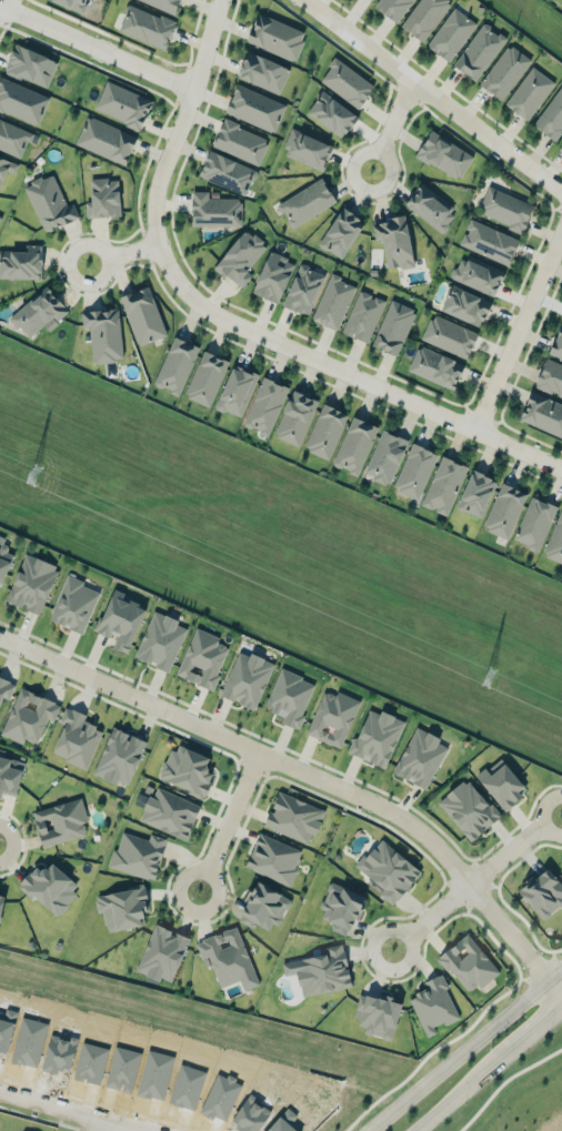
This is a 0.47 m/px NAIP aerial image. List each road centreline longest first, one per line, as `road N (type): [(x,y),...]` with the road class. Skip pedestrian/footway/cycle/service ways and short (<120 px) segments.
road 1 (residential): [(561,997),(439,848),(402,818),(0,637)]
road 2 (residential): [(158,242),(173,276),(235,326),(561,468)]
road 3 (residential): [(306,0),(561,191)]
road 4 (tertiary): [(561,968),(366,1130)]
road 5 (residential): [(158,242),(157,193),(220,0)]
road 6 (residential): [(391,948),(561,812)]
road 7 (residential): [(476,431),(561,232)]
road 8 (residential): [(0,5),(194,90)]
road 9 (residential): [(0,1082),(186,1130)]
road 10 (tertiary): [(415,1130),(561,1008)]
road 11 (residential): [(198,890),(258,748)]

